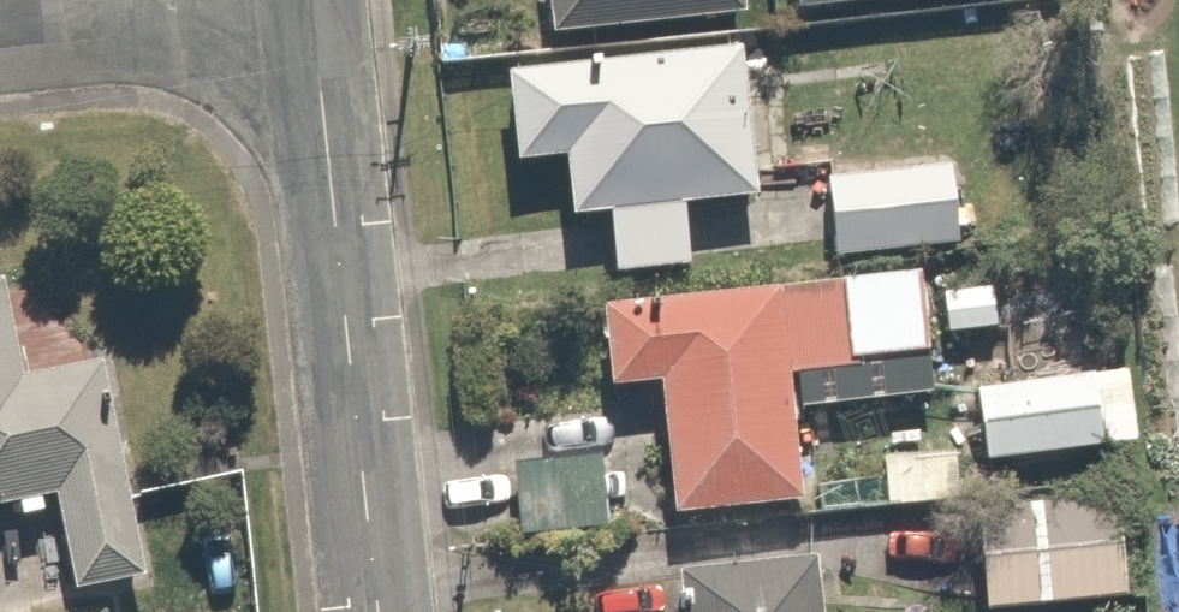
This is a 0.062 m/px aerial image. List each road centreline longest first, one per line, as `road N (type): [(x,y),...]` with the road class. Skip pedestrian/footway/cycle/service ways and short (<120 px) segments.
road 1 (residential): [(378,611),(312,4)]
road 2 (residential): [(0,39),(312,4)]

